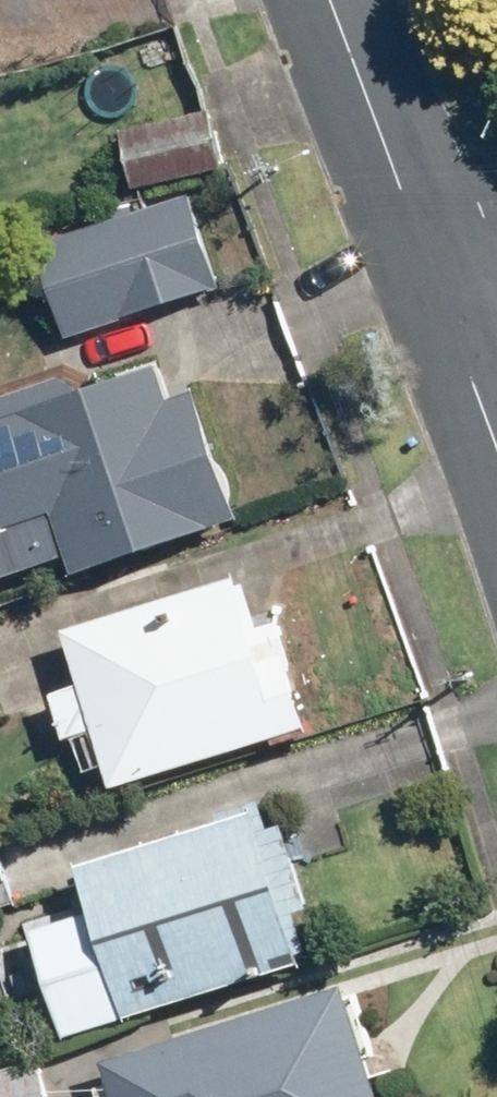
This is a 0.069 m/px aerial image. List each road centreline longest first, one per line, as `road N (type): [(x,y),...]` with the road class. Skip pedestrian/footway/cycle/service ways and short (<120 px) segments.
road 1 (tertiary): [(327,0),(443,302)]
road 2 (tertiary): [(443,302),(496,445)]

